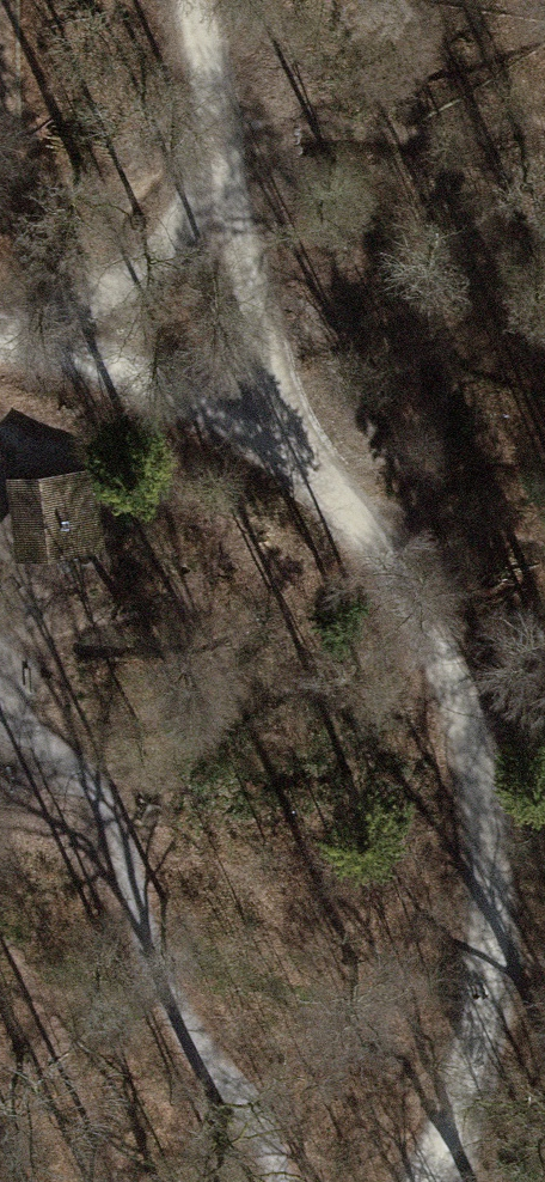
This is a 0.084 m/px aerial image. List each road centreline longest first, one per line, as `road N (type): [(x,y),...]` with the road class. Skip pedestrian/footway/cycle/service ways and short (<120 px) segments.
road 1 (track): [(286,448),(418,596),(458,680),(483,789),(498,902),(489,1007),(466,1102),(430,1181)]
road 2 (track): [(283,1181),(265,1132),(205,1057),(171,995),(106,777),(0,690)]
road 3 (track): [(189,0),(286,448)]
road 4 (track): [(0,343),(164,391),(286,448)]
road 5 (track): [(60,355),(161,234),(220,131)]

